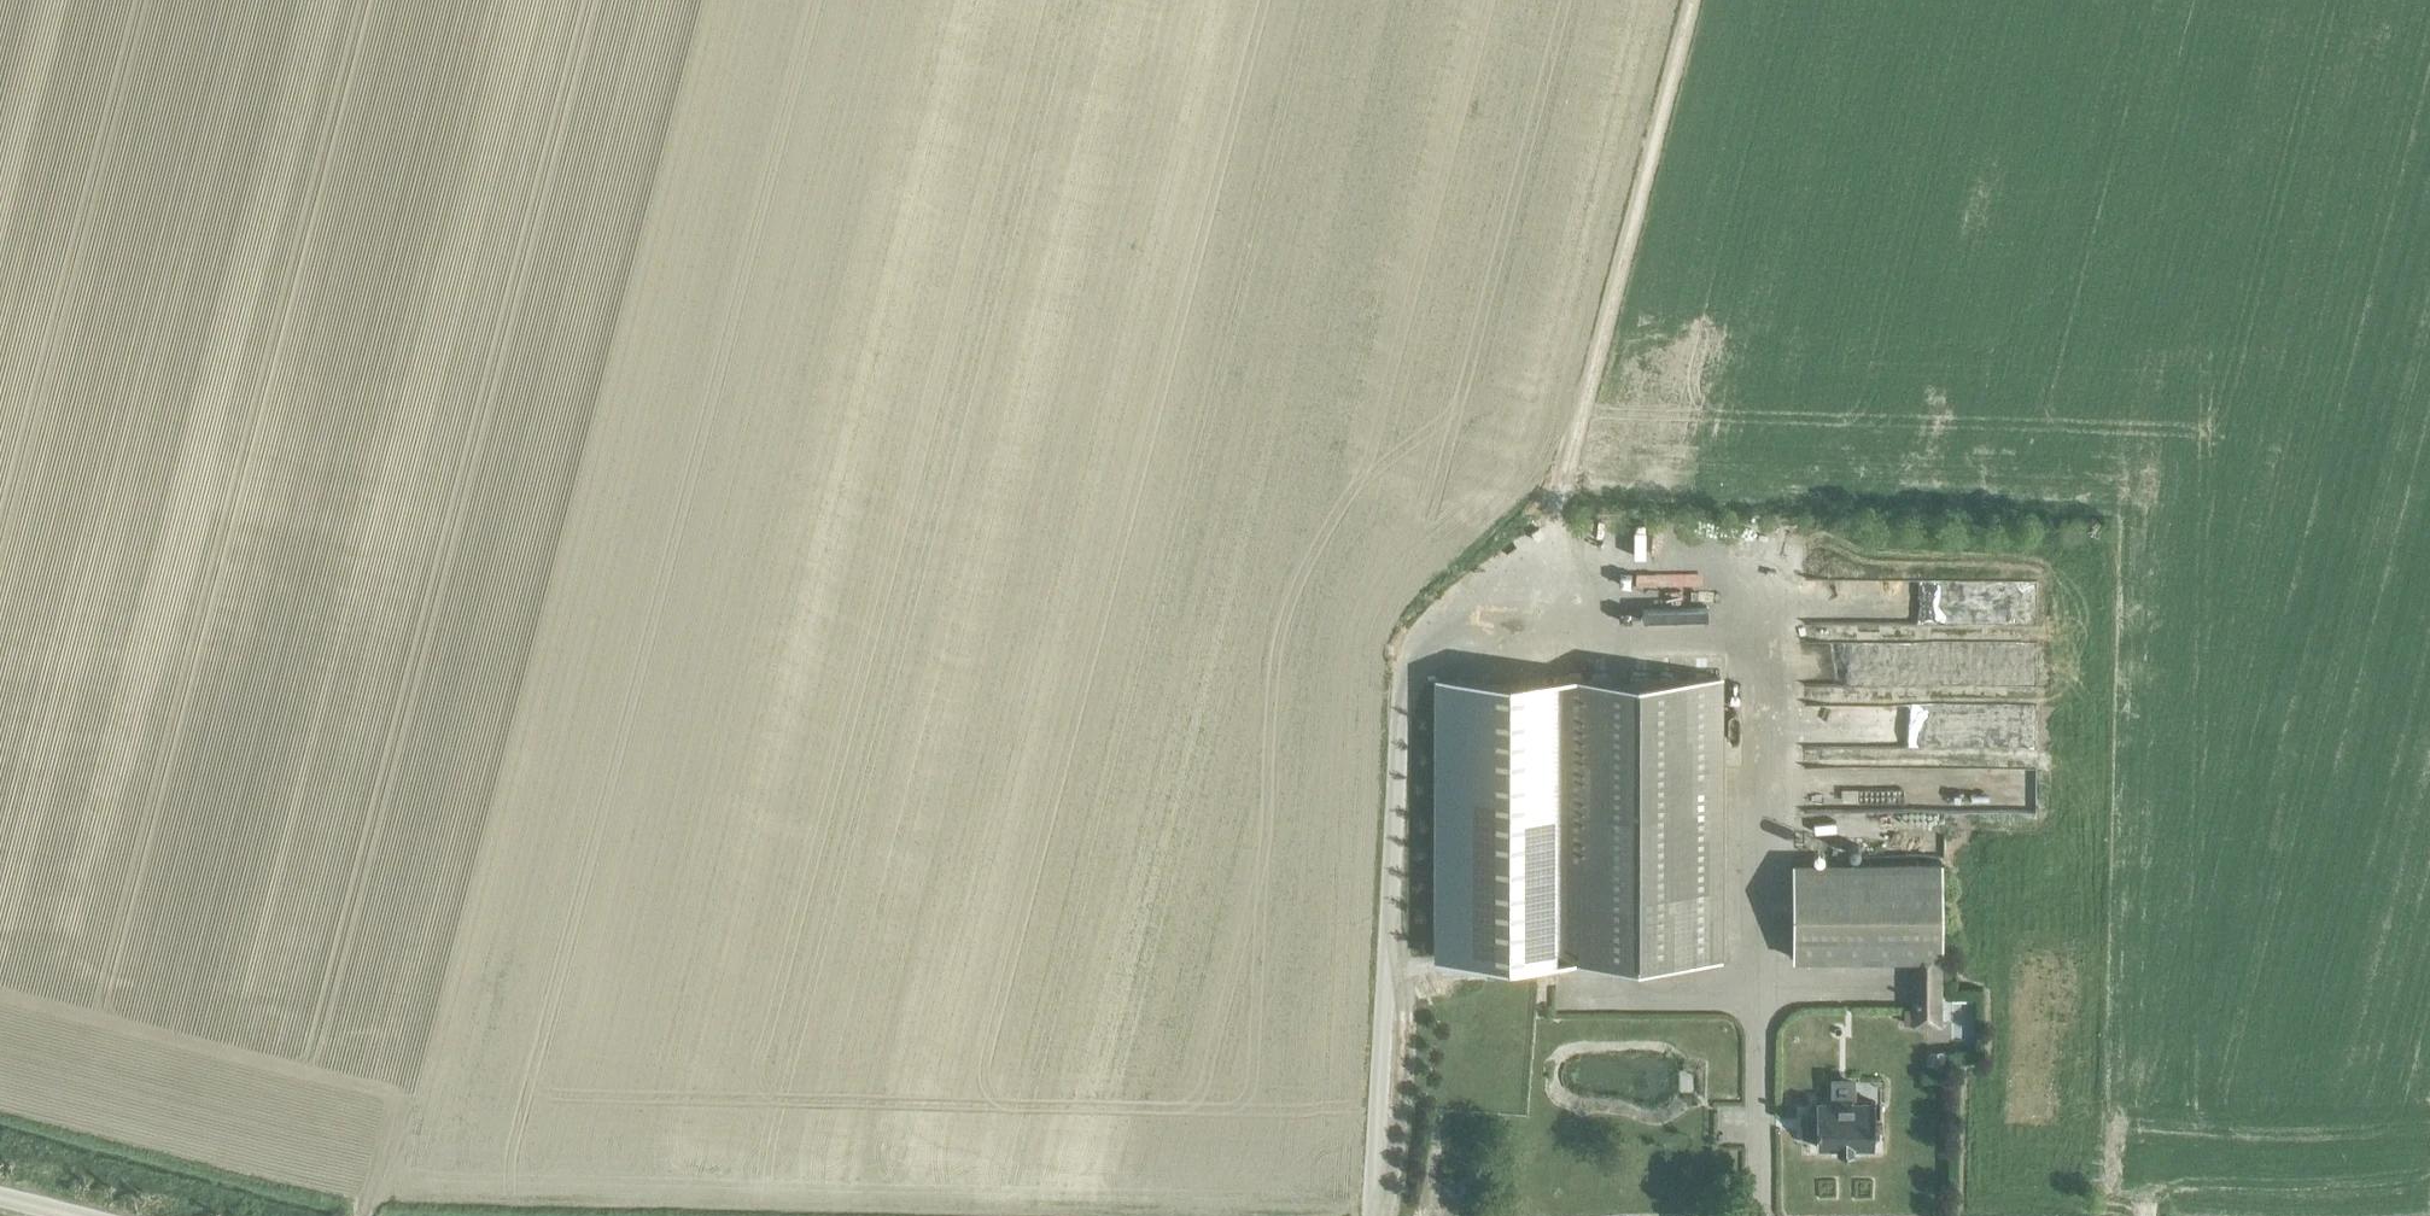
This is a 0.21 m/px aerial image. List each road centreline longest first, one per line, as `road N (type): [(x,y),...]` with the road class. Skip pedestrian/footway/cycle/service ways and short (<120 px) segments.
road 1 (track): [(1534,616),(1691,0)]

